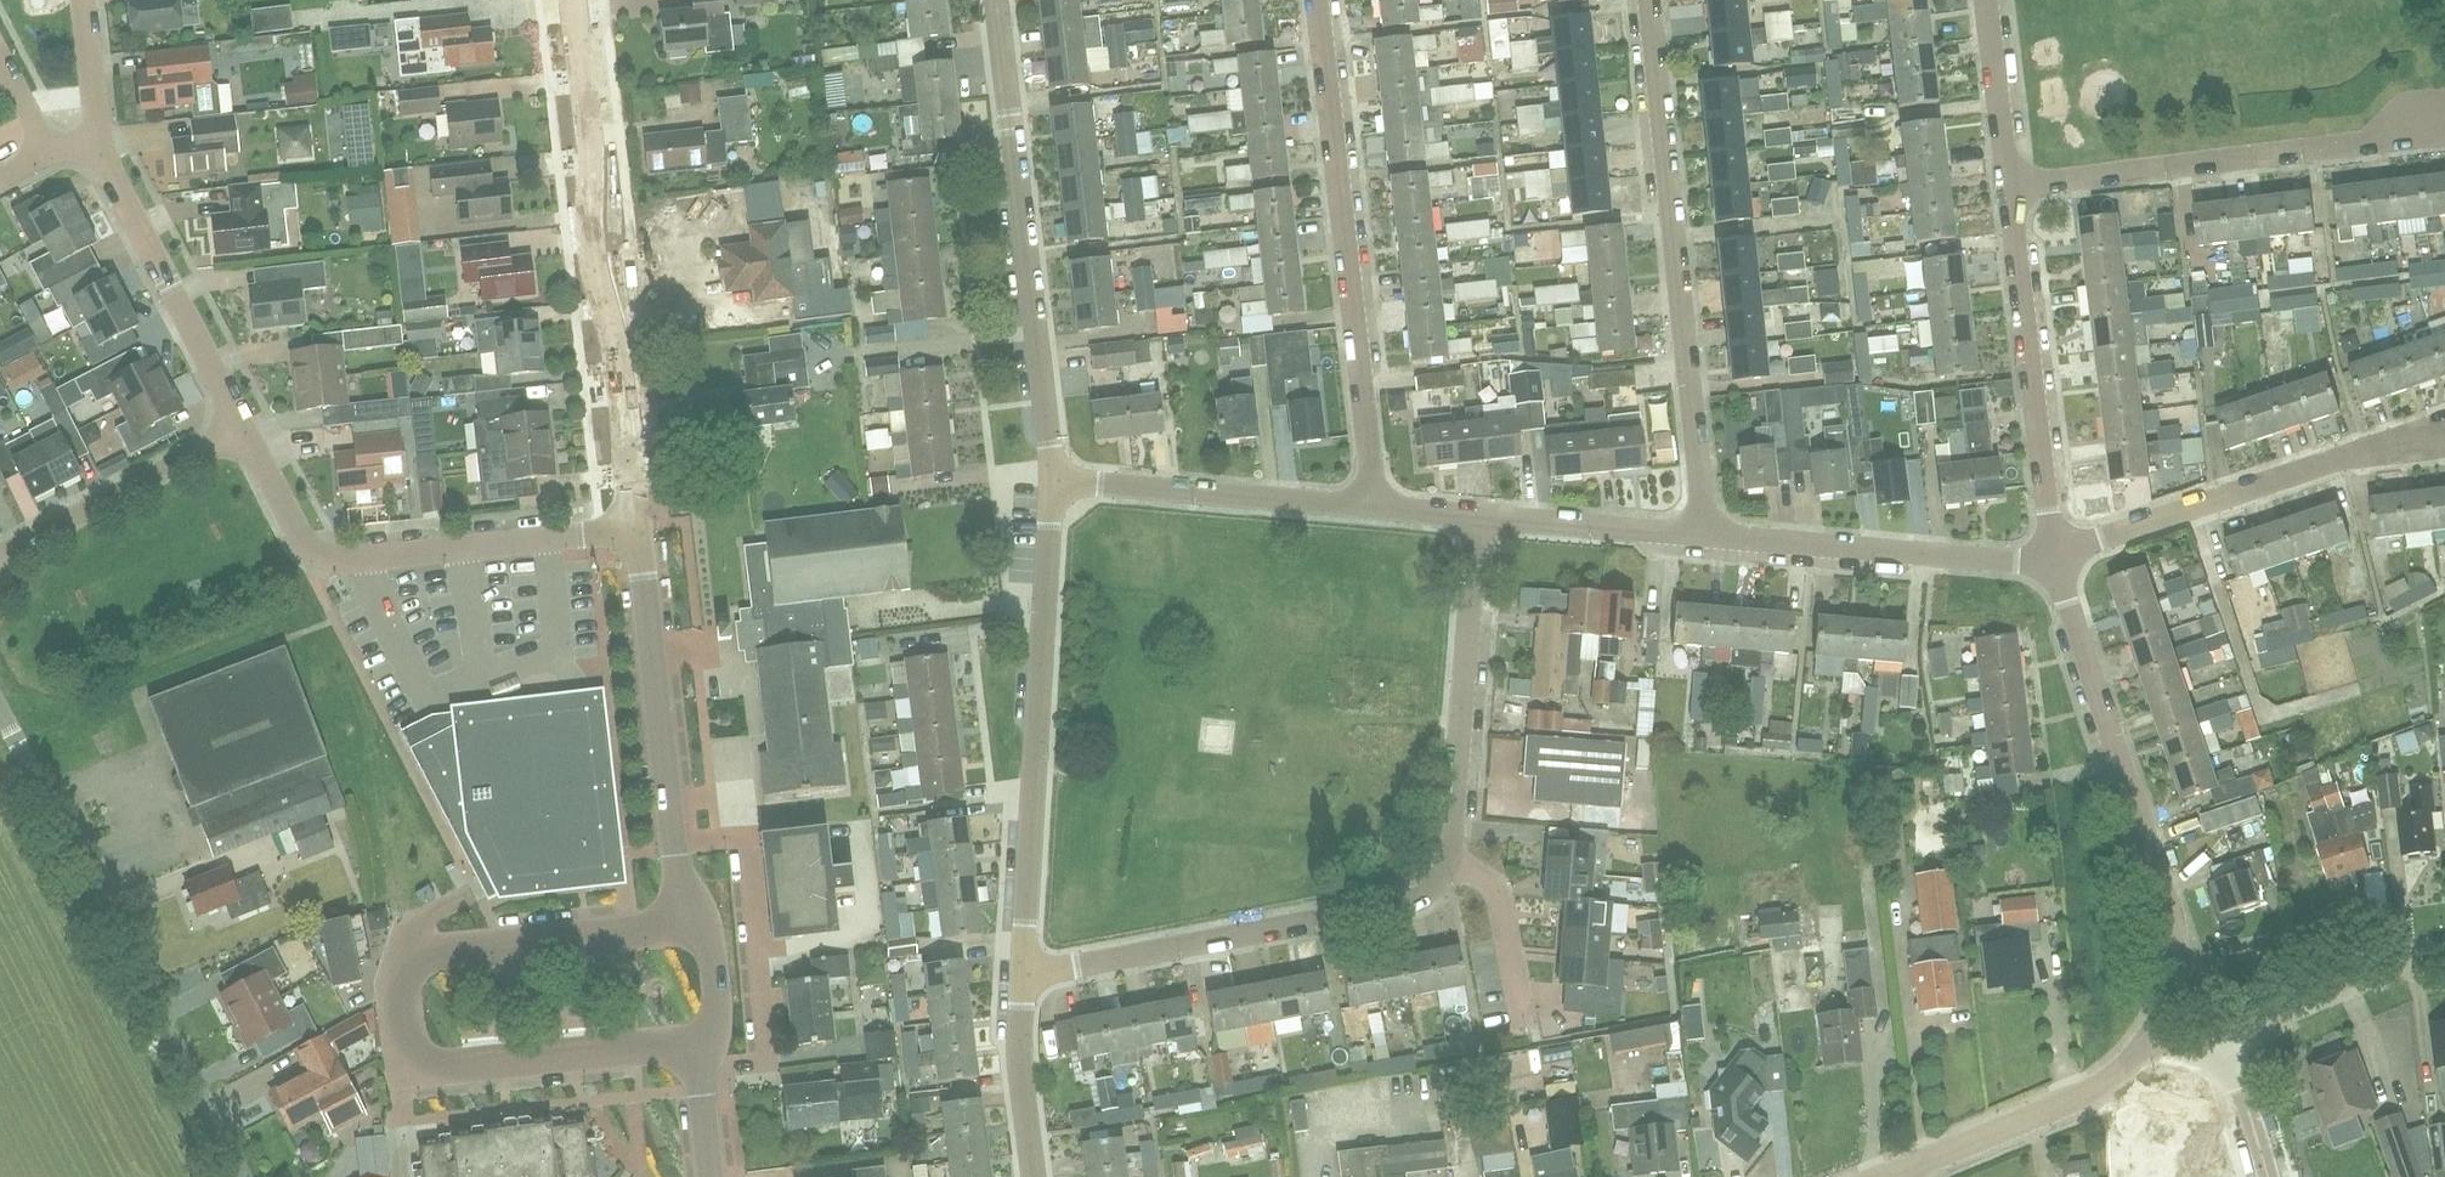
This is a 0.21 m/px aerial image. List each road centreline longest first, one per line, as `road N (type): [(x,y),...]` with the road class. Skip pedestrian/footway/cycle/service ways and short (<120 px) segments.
road 1 (residential): [(1026,976),(1400,905),(1427,893),(1449,867),(1479,517)]
road 2 (residential): [(705,1044),(437,1070),(401,1045),(395,982),(412,957),(436,949),(697,927)]
road 3 (residential): [(1705,534),(1651,0)]
road 4 (tertiary): [(637,529),(617,359),(591,248),(592,159),(573,0)]
road 5 (unclassified): [(244,1176),(0,710)]
road 6 (residential): [(1371,507),(1317,0)]
road 7 (residential): [(2145,1042),(2174,971),(2173,916),(2065,604),(2057,557)]
road 8 (unclassified): [(1026,976),(1060,482)]
road 9 (residential): [(1060,482),(998,0)]
road 10 (residential): [(637,529),(343,561),(303,538),(243,429)]
road 11 (residential): [(2010,185),(2366,145),(2425,120)]
road 12 (residential): [(2057,557),(2295,474),(2444,434)]
road 13 (residential): [(2057,557),(2010,185)]
road 14 (residential): [(702,1071),(770,1063),(750,839),(675,846)]
road 15 (unclassified): [(2057,557),(2016,564),(1705,534)]
road 16 (tertiary): [(675,846),(637,529)]
road 17 (unclassified): [(1371,507),(1060,482)]
road 18 (residential): [(243,429),(103,157)]
road 19 (residential): [(0,563),(243,429)]
road 20 (unclassified): [(1903,1171),(2086,1095),(2145,1042)]
road 21 (unclassified): [(2225,1049),(2267,1021),(2444,946)]
road 22 (unclassified): [(1705,534),(1479,517)]
road 23 (unclassified): [(1035,1176),(1024,1087),(1026,976)]
road 24 (residential): [(2010,185),(1988,0)]
road 25 (residential): [(103,157),(83,0)]
road 26 (residential): [(2261,1176),(2225,1049)]
road 27 (tertiary): [(705,1044),(719,1010),(719,983),(697,927)]

